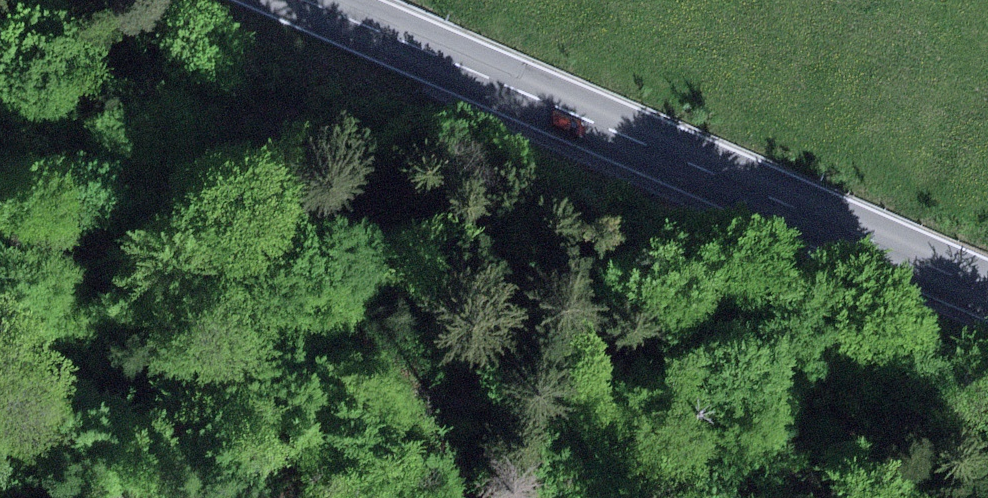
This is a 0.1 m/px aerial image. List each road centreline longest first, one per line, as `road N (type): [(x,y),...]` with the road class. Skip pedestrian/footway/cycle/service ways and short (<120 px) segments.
road 1 (track): [(750,497),(562,426),(297,365),(0,273)]
road 2 (primary): [(987,291),(304,0)]

